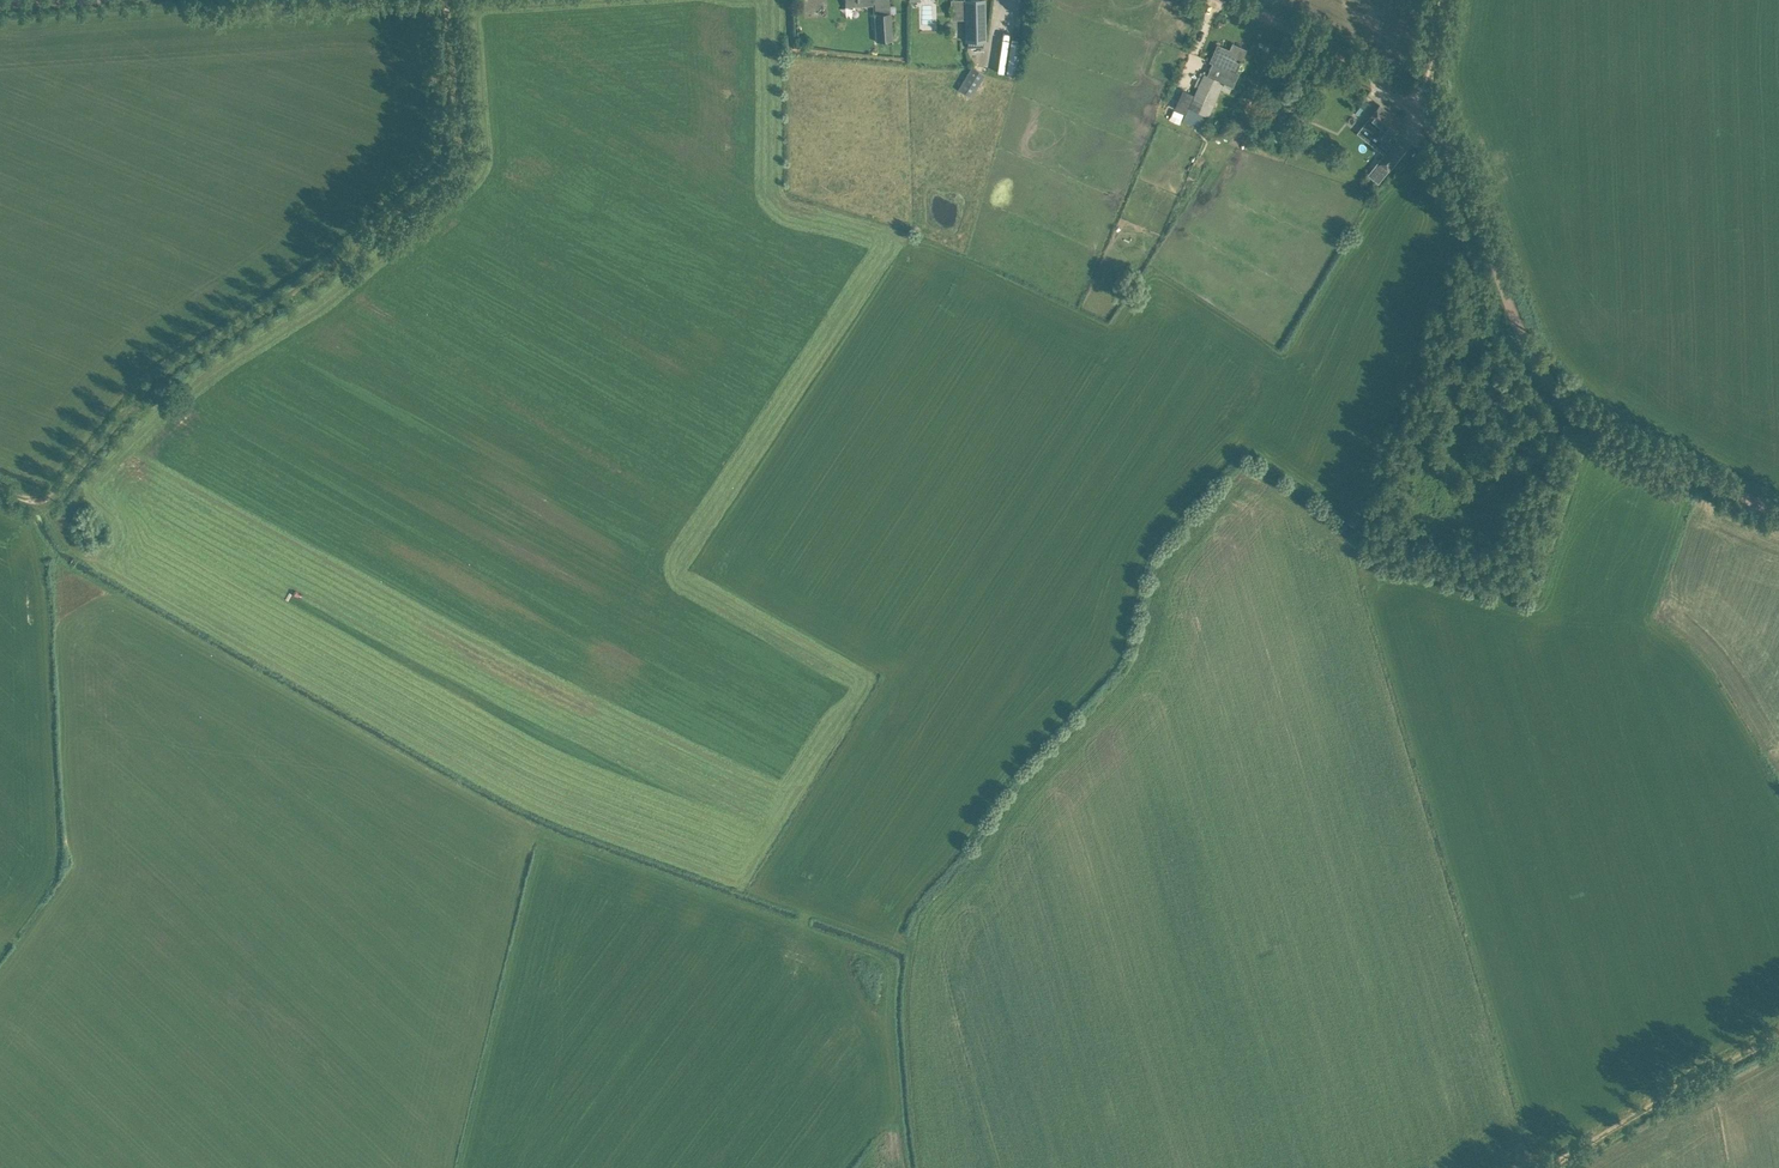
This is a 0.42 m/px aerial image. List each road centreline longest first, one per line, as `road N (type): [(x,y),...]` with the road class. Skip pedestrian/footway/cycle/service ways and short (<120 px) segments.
road 1 (unclassified): [(1778,511),(1575,407),(1531,354),(1467,186),(1431,126),(1359,62),(1228,0)]
road 2 (track): [(0,489),(35,500),(56,493),(144,391),(315,278),(458,167),(465,150),(453,0)]
road 3 (track): [(1550,1167),(1778,1037)]

